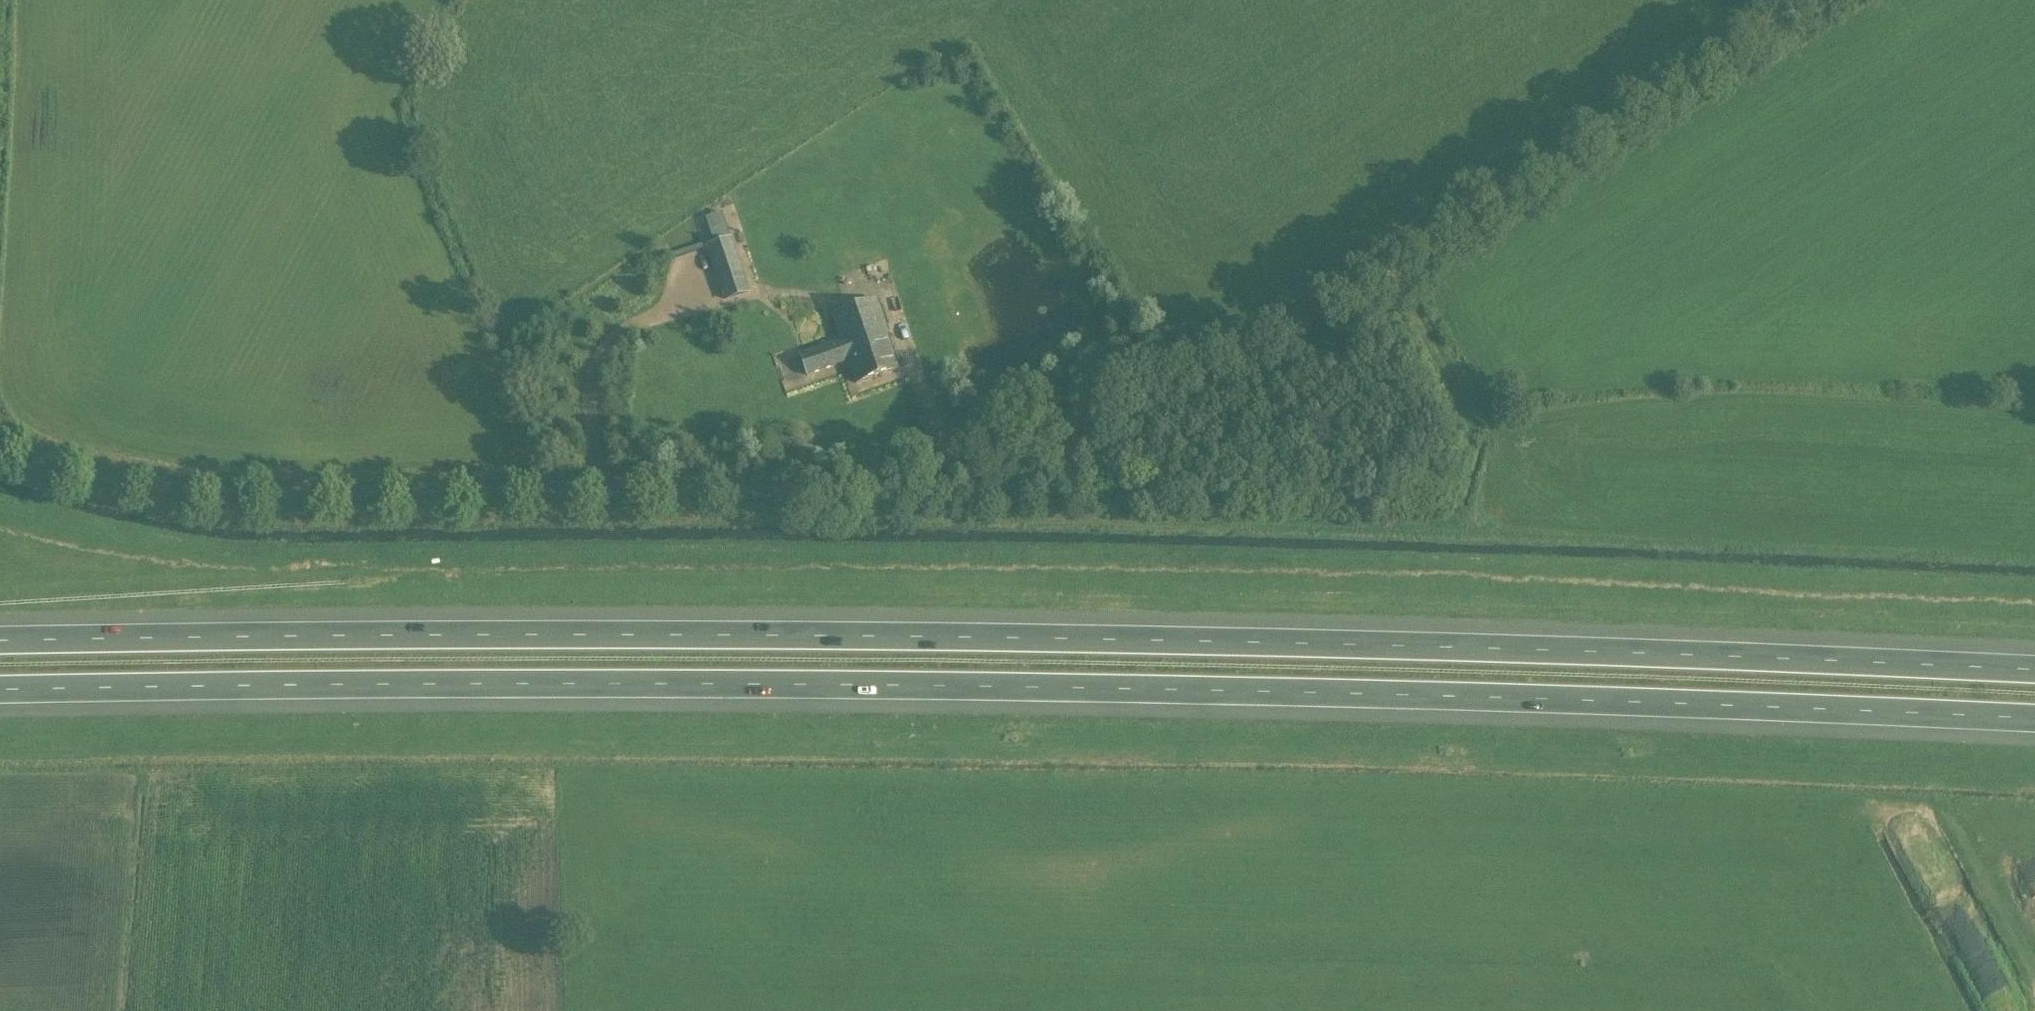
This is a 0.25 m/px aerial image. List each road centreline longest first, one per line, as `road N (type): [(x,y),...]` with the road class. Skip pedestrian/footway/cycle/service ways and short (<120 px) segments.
road 1 (motorway): [(2034,670),(1460,647),(815,636),(0,644)]
road 2 (motorway): [(0,692),(814,686),(1453,695),(2034,717)]
road 3 (unclassified): [(0,433),(47,461),(216,492),(852,486),(1119,392),(1283,320),(1794,0)]

